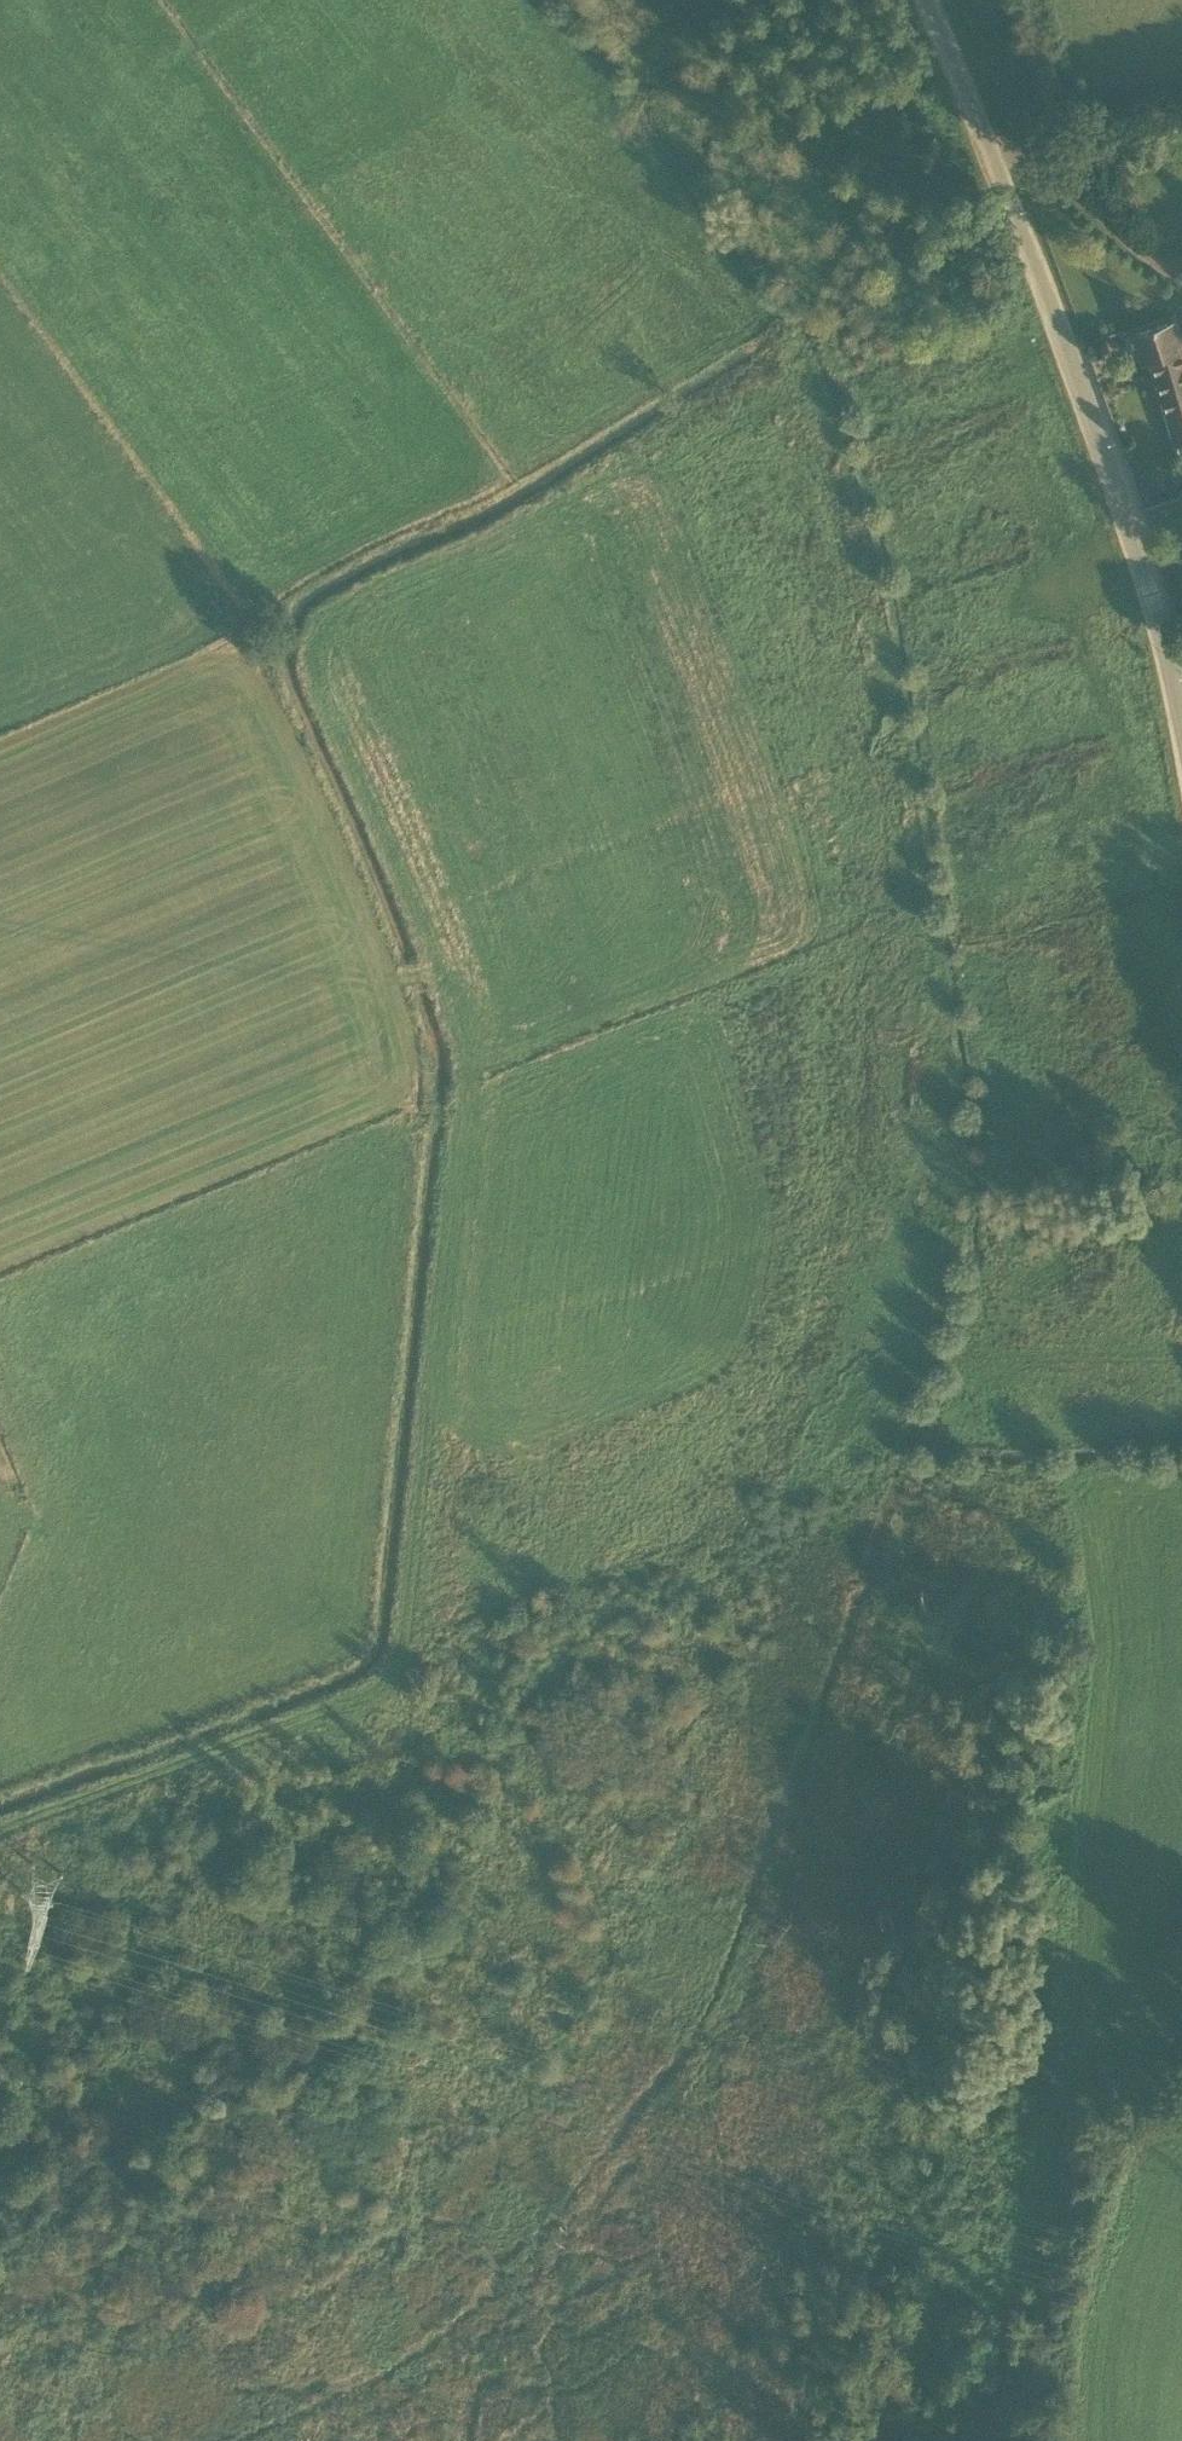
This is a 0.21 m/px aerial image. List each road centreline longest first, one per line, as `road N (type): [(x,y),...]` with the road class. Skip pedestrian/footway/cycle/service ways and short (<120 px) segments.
road 1 (unclassified): [(1181,707),(1154,594),(1064,335),(925,0)]
road 2 (track): [(1181,2044),(1086,2085),(1042,2126),(1026,2195),(999,2440)]

